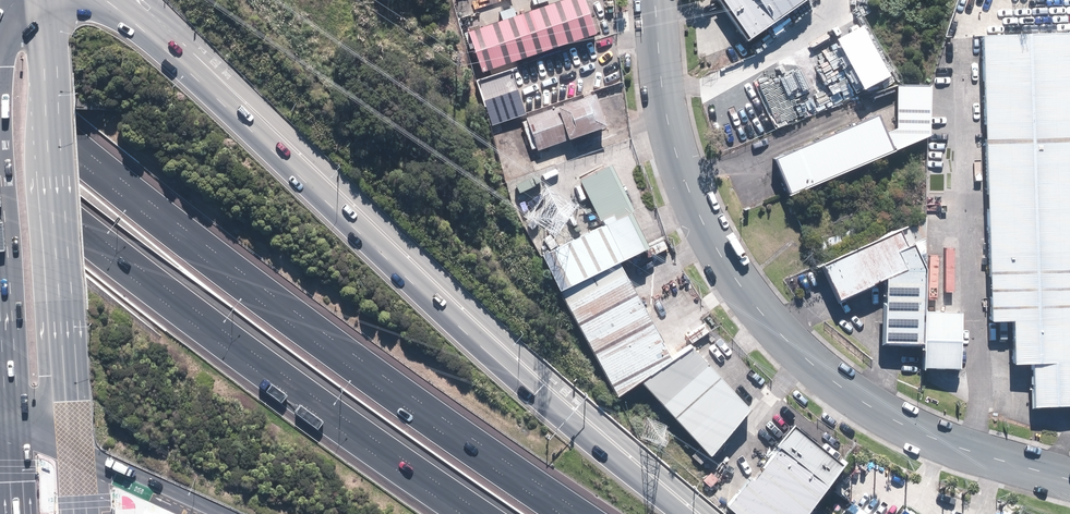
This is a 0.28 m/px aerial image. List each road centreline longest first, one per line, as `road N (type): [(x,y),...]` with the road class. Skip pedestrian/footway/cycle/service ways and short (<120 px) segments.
road 1 (motorway): [(102,0),(678,513)]
road 2 (motorway): [(0,79),(362,361),(584,513)]
road 3 (unclassified): [(1069,480),(894,420),(835,383),(769,323),(718,251),(684,181),(662,85),(654,0)]
road 4 (motorway): [(460,513),(0,173)]
road 5 (primary): [(47,0),(70,449)]
road 6 (primary): [(18,432),(0,155)]
road 7 (motorway): [(213,513),(70,449)]

